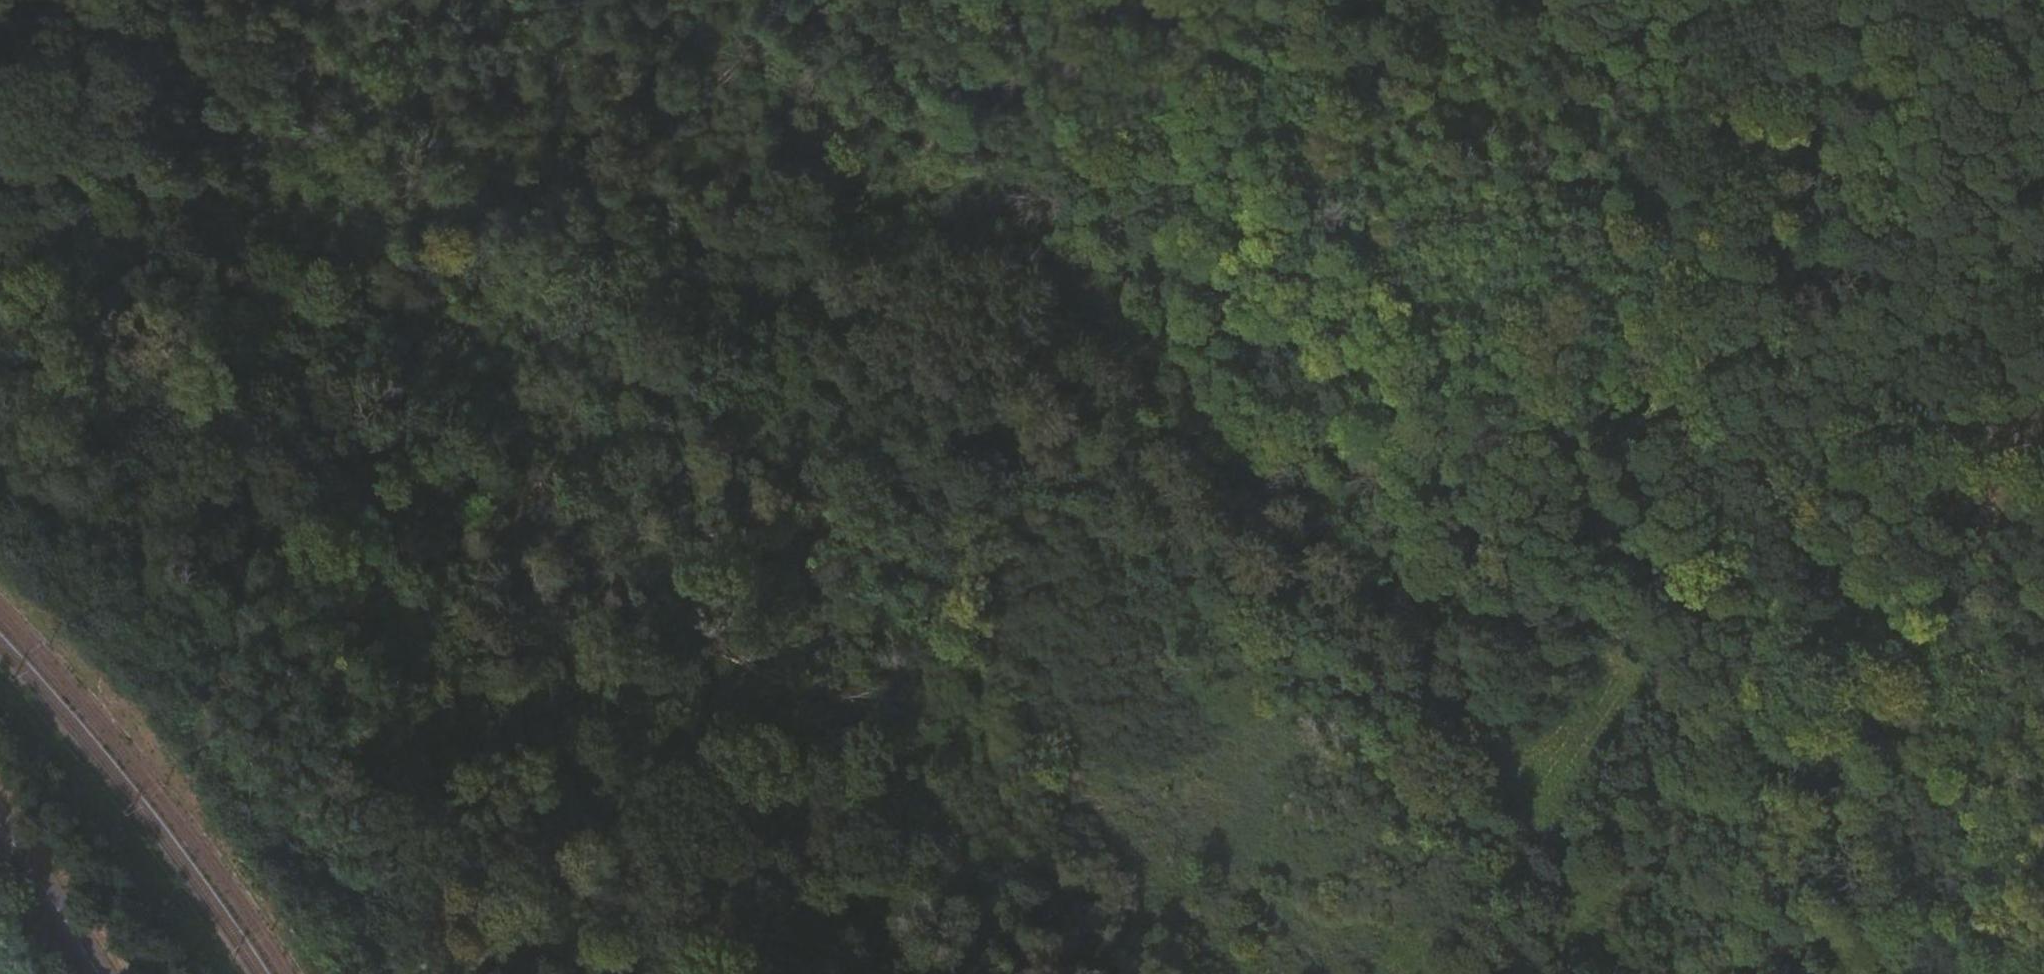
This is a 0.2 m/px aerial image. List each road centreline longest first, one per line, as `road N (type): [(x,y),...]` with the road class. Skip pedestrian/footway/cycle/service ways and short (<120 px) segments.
road 1 (track): [(1996,0),(2037,116),(1859,328),(1766,453),(1732,521),(1724,613),(1741,691),(1783,771),(1787,798),(1675,833),(1621,871),(1540,973)]
road 2 (tertiary): [(0,823),(101,973)]

